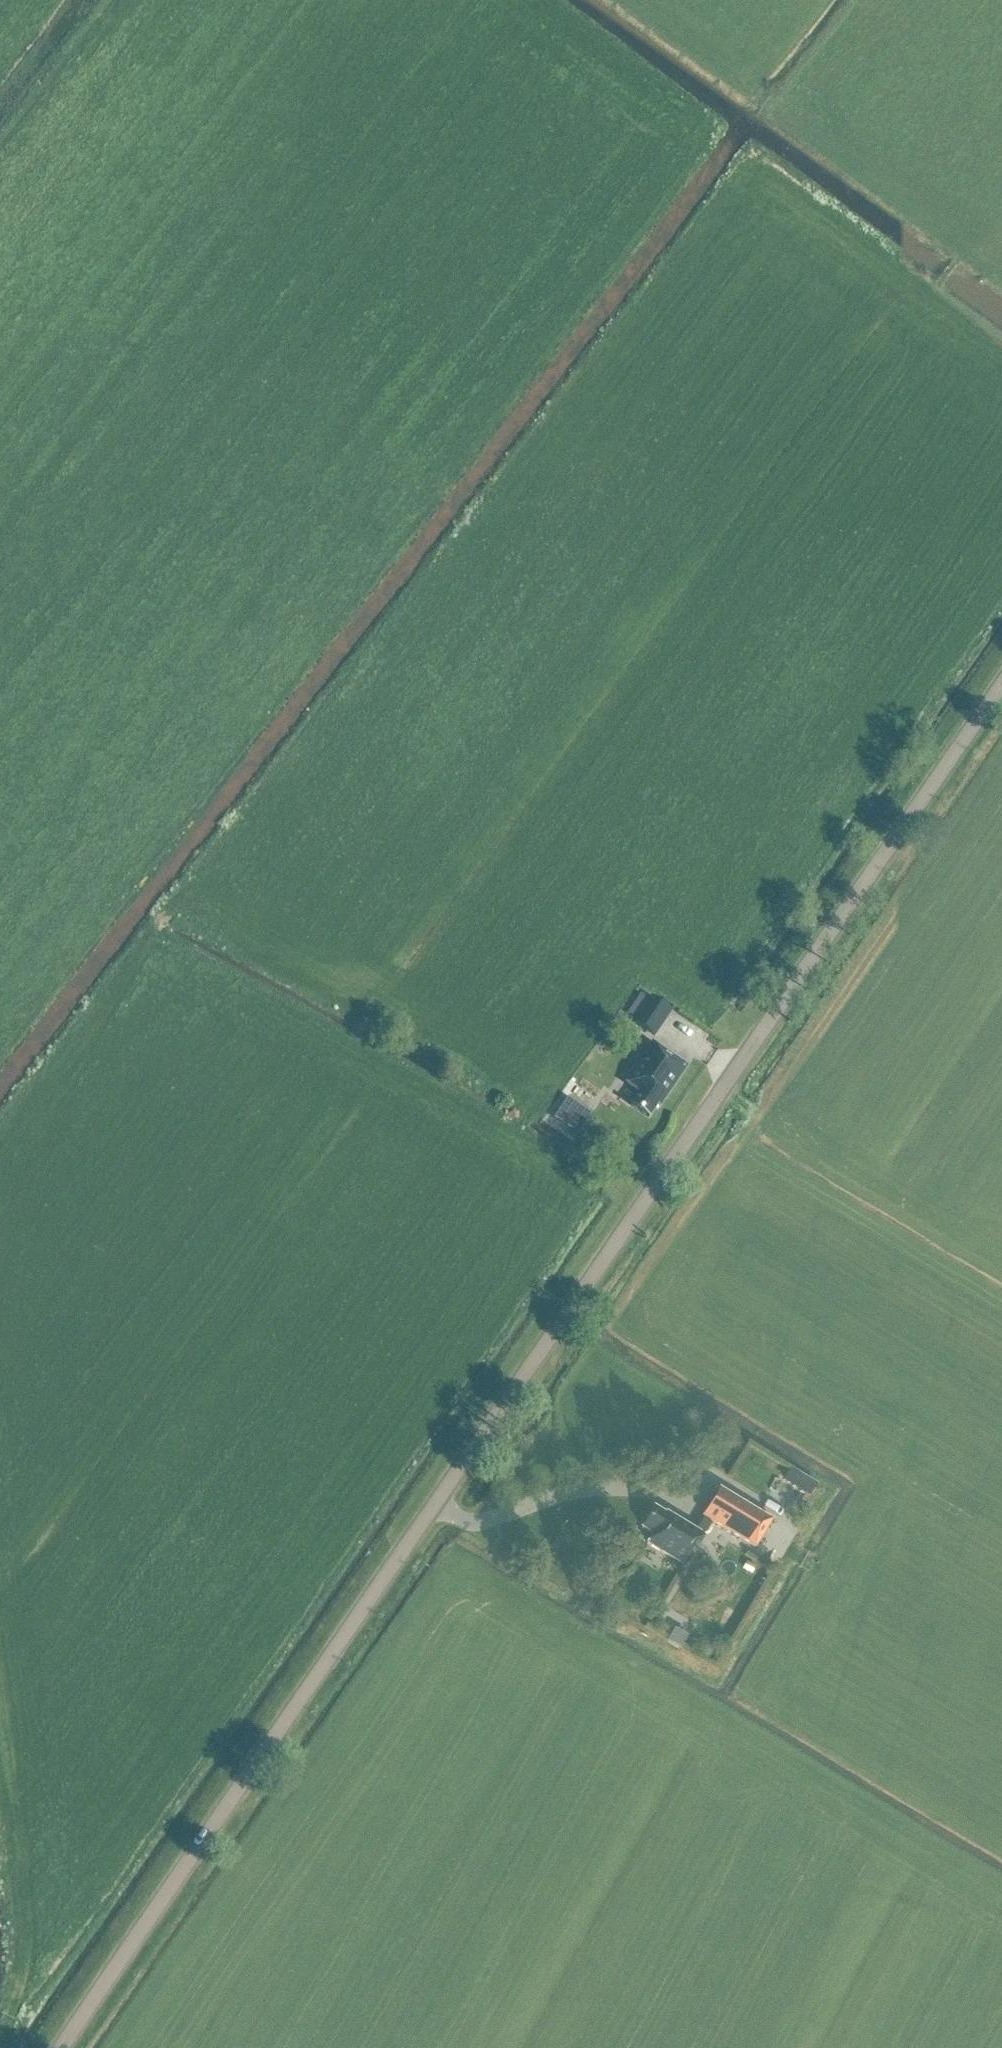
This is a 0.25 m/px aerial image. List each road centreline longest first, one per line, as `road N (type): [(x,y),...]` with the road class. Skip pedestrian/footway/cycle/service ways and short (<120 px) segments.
road 1 (unclassified): [(57,2047),(1001,688)]

